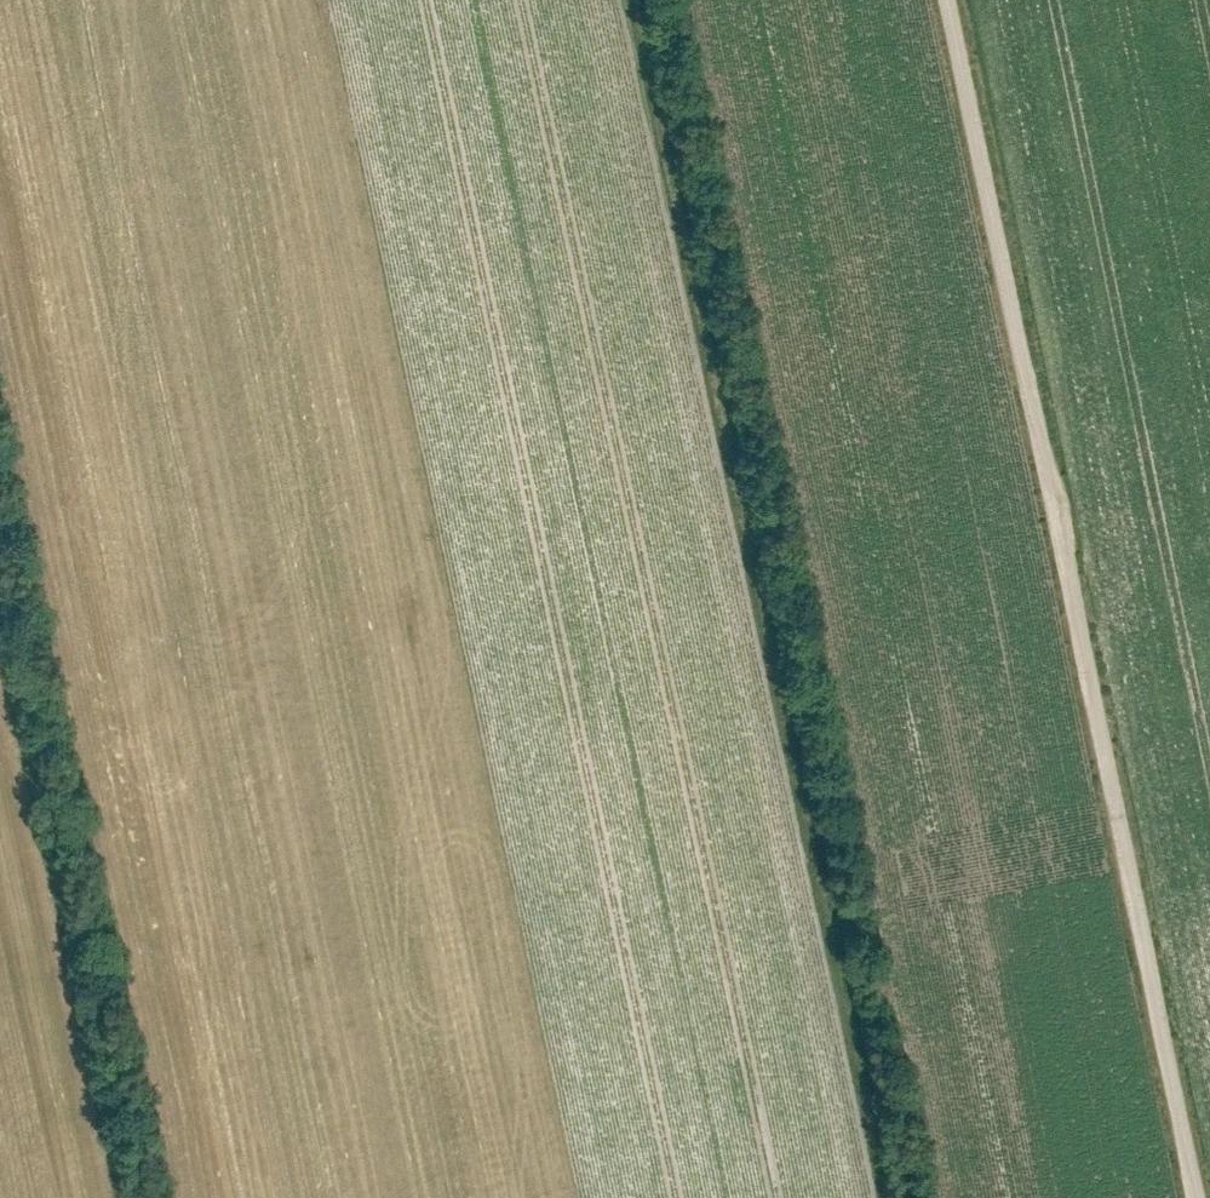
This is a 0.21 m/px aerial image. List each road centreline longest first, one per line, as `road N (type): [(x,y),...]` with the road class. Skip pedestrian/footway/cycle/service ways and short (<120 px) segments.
road 1 (track): [(956,0),(1201,1197)]

